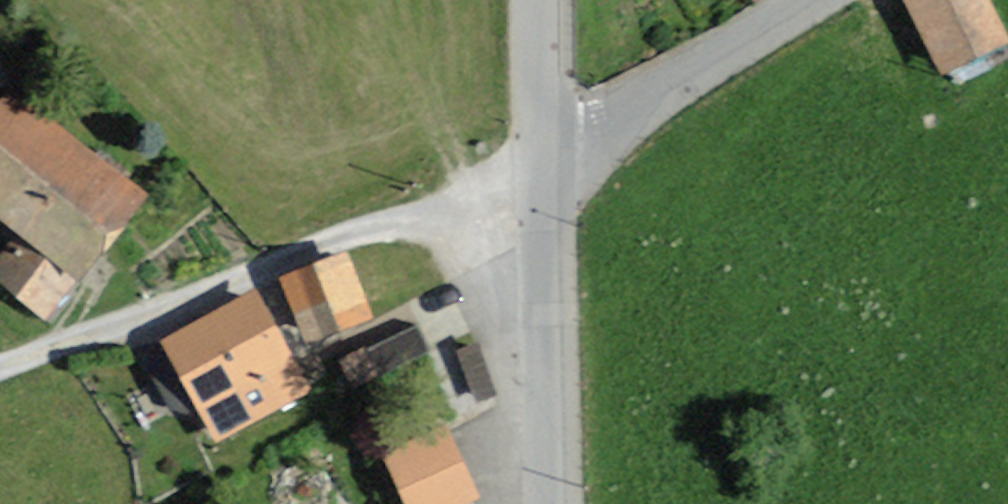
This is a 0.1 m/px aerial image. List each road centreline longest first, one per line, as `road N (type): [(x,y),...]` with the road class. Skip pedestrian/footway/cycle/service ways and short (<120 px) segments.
road 1 (residential): [(550,164),(0,367)]
road 2 (unclassified): [(557,503),(550,164)]
road 3 (residential): [(806,0),(550,164)]
road 4 (unclassified): [(550,164),(546,0)]

